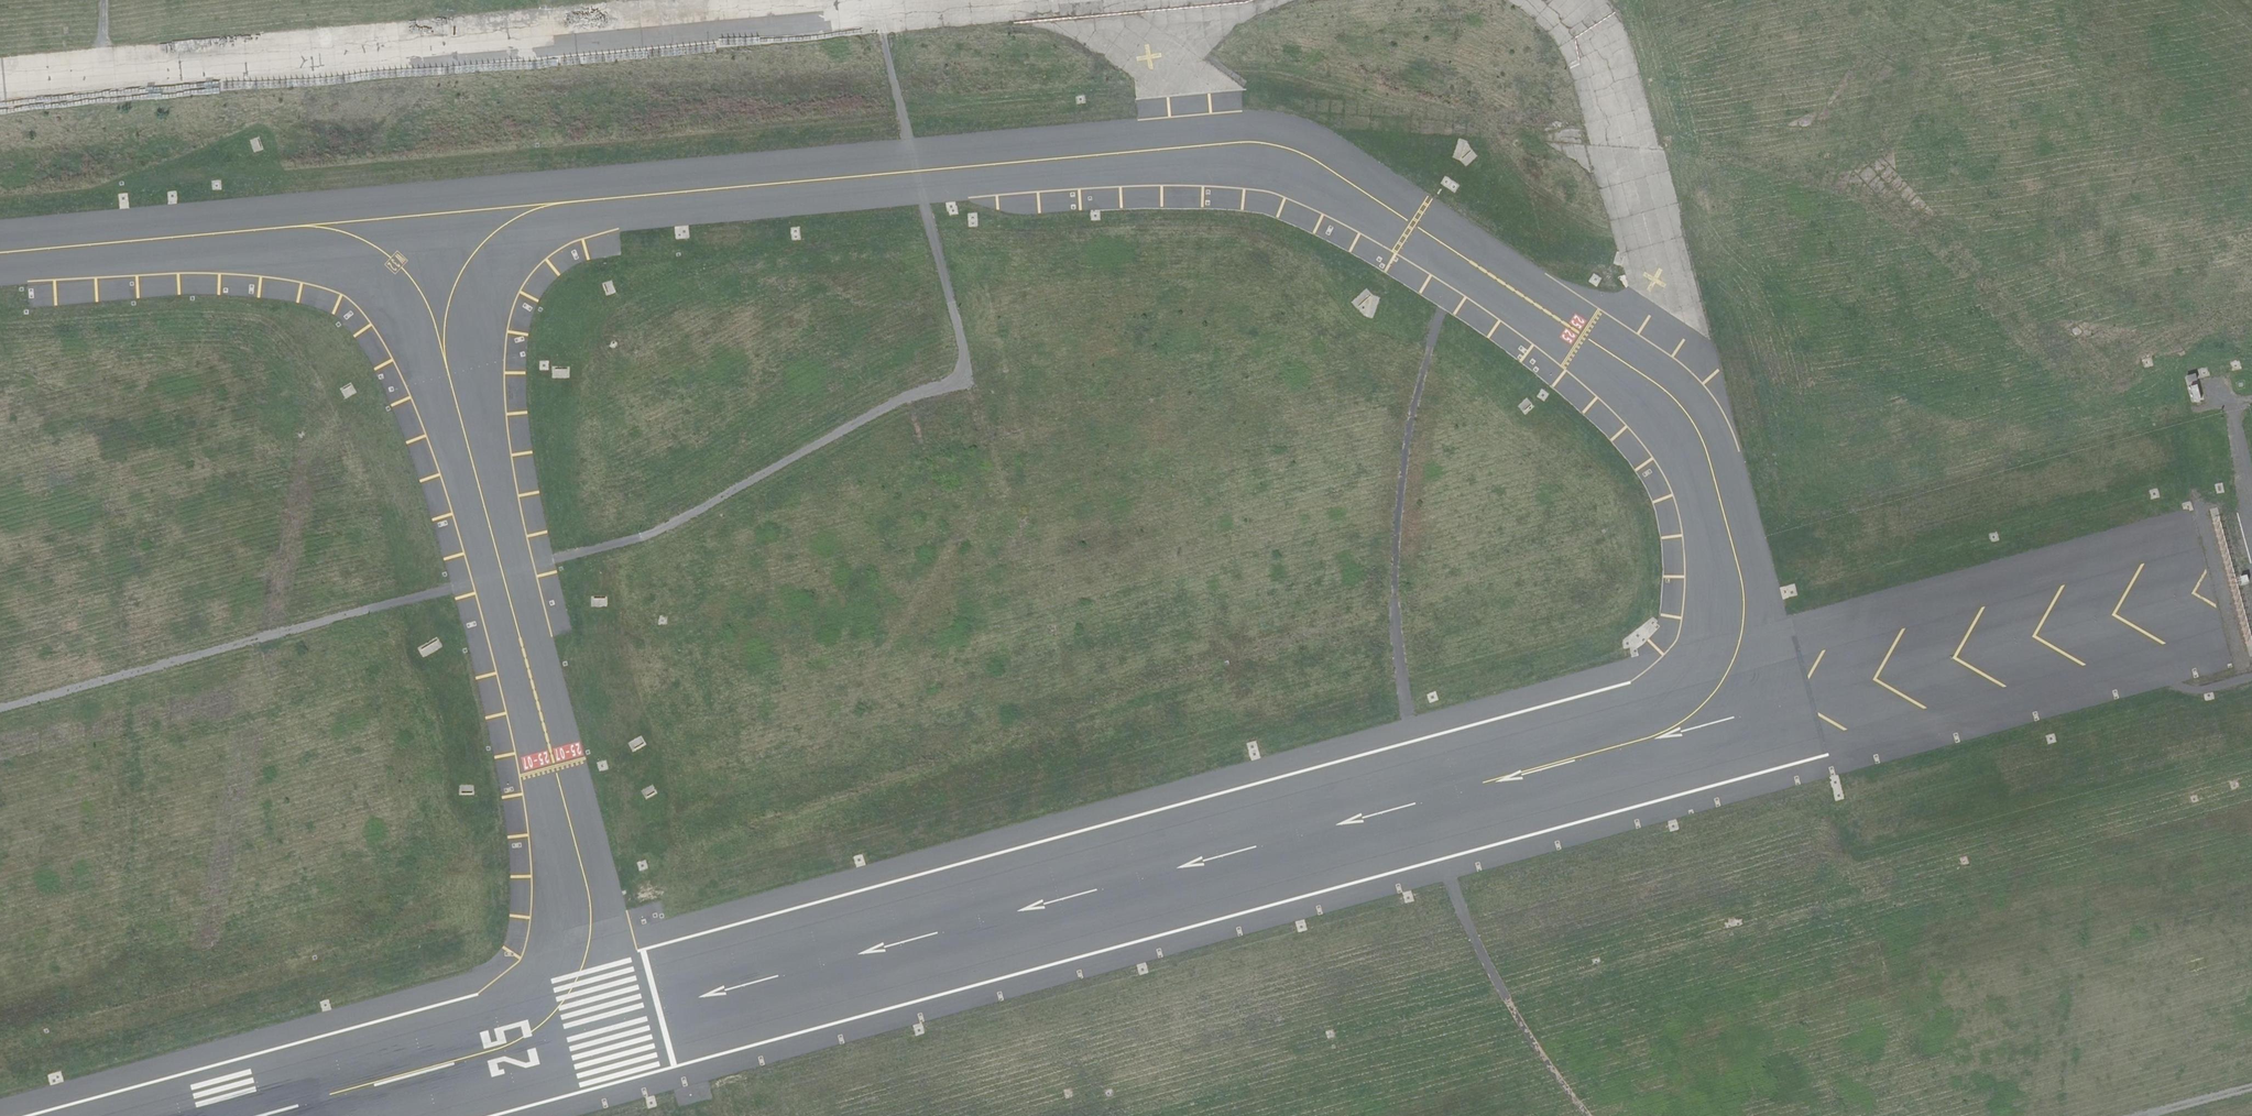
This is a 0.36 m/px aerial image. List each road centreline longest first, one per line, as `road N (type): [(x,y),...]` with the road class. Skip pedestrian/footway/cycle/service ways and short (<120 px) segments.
road 1 (track): [(953,309),(965,366),(947,384),(908,397),(657,531),(555,560)]
road 2 (track): [(450,589),(0,709)]
road 3 (track): [(2251,401),(2231,404),(2251,567)]

